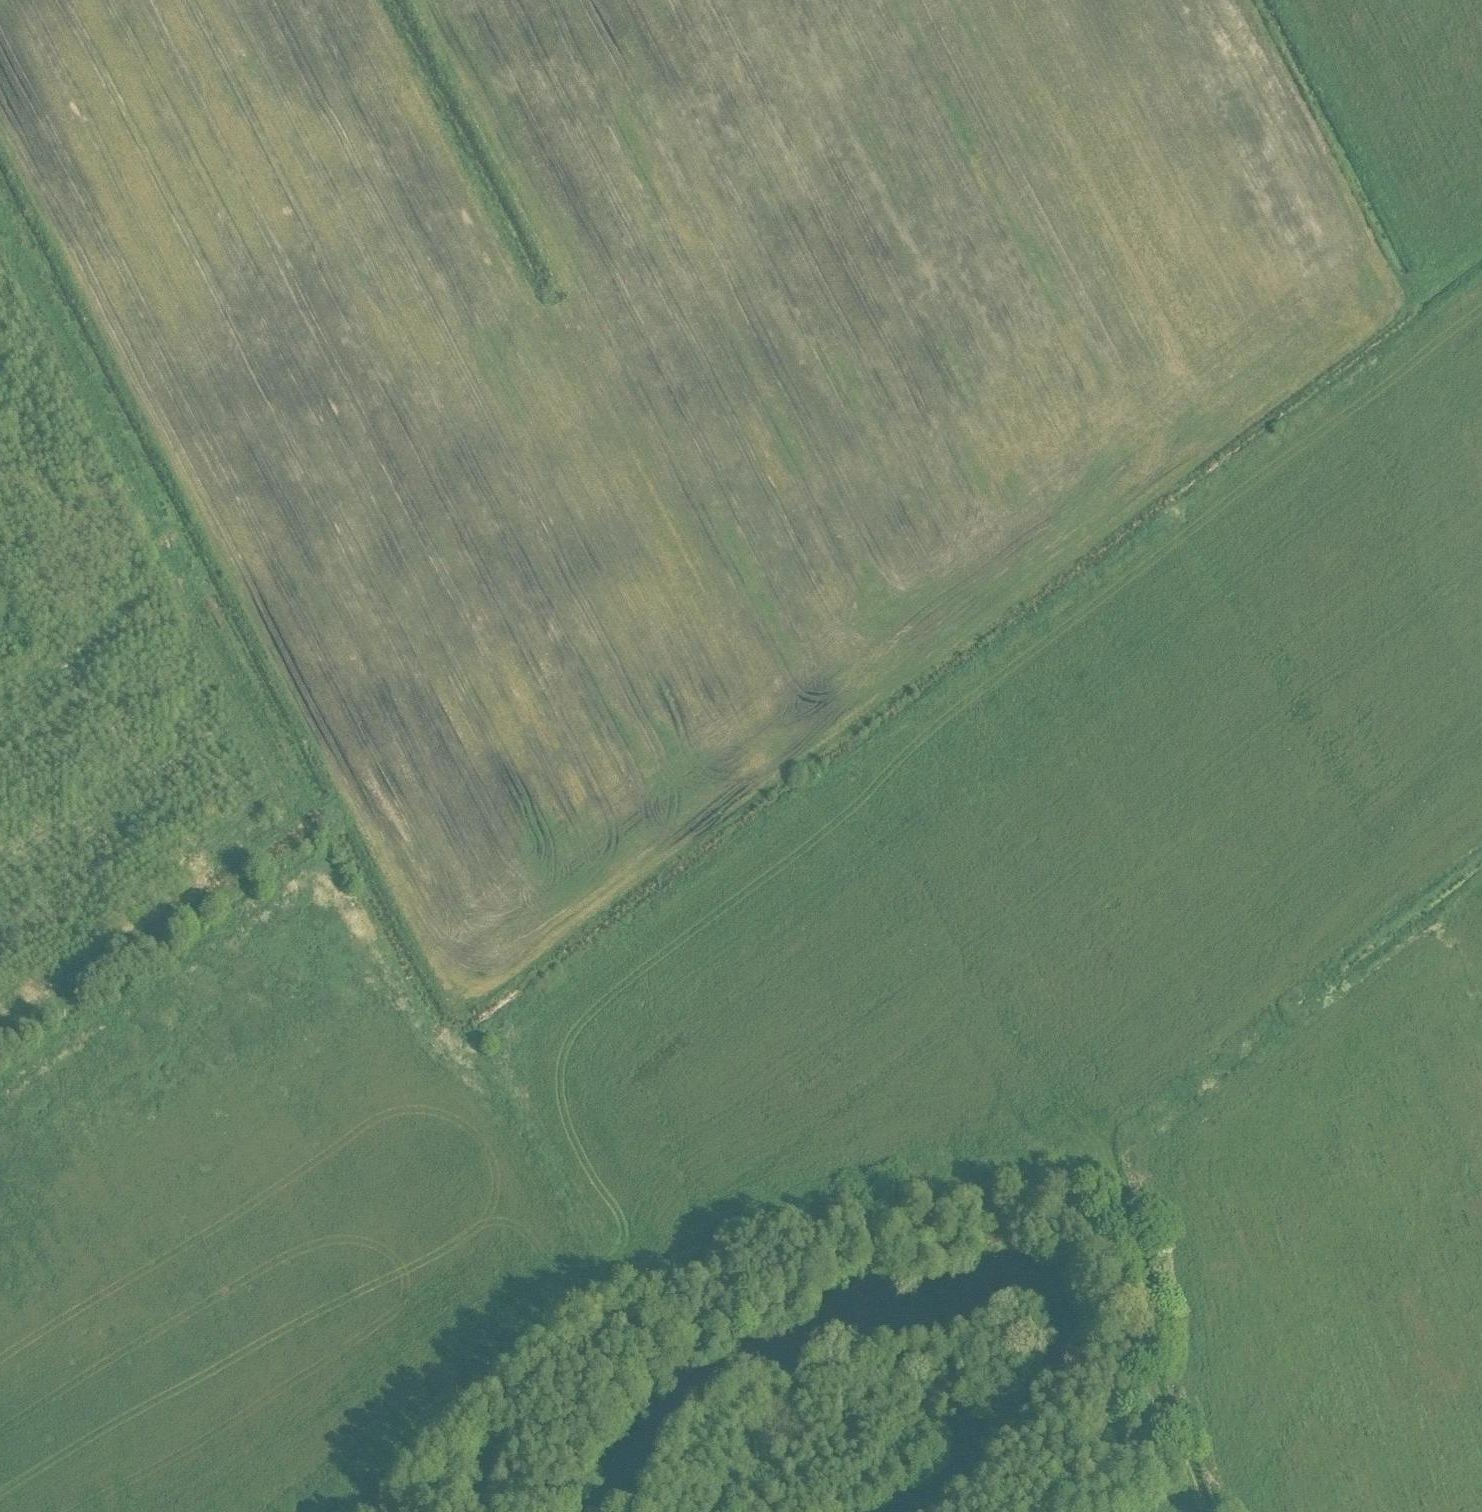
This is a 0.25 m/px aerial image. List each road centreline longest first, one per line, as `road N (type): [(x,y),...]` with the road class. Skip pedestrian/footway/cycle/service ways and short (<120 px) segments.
road 1 (track): [(1207,1511),(1148,1365),(1101,1143)]

